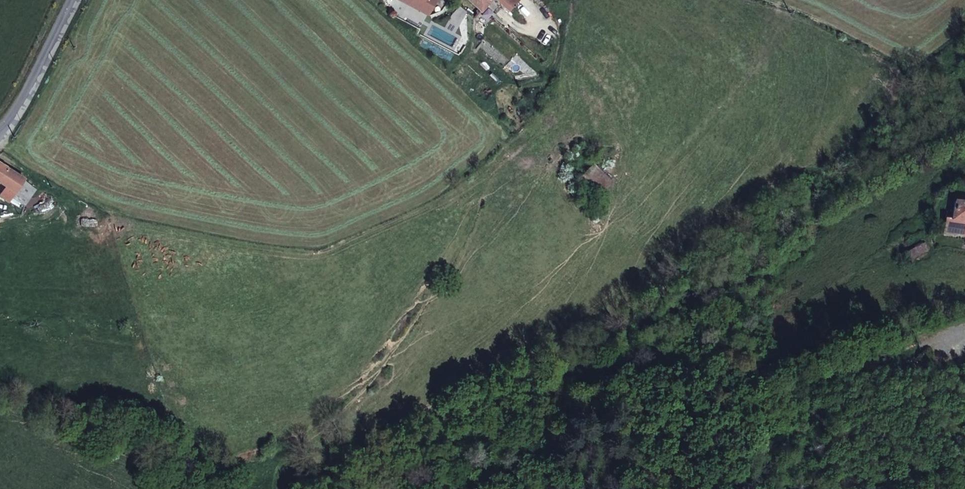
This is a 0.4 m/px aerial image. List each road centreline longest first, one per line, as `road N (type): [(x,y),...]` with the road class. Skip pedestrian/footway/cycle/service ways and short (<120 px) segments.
road 1 (unclassified): [(69,0),(0,133)]

